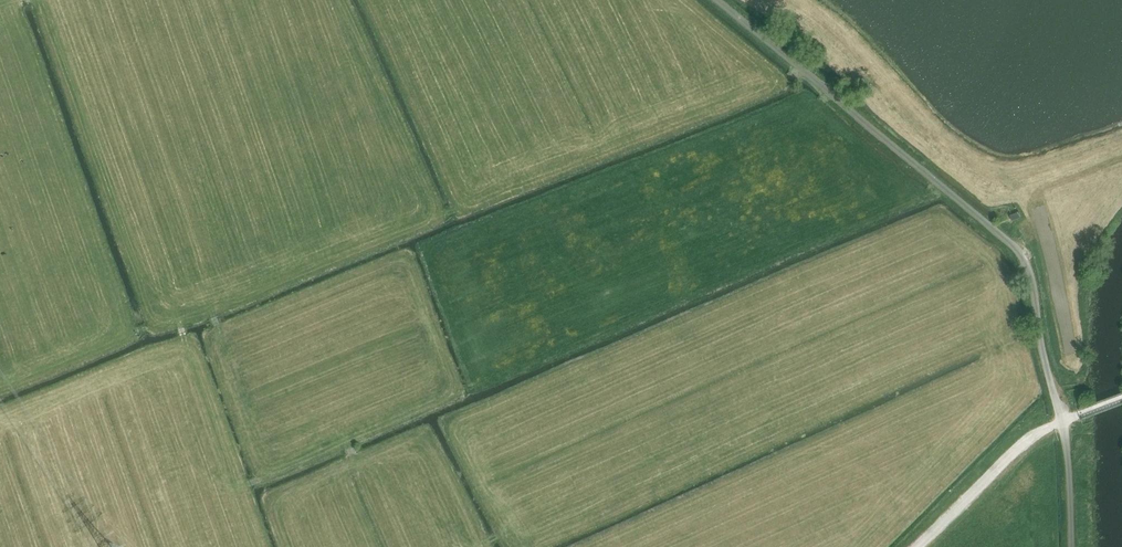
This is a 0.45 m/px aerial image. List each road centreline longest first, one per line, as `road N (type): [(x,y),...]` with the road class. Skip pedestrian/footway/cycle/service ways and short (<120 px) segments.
road 1 (unclassified): [(1071,546),(1065,444),(1032,279),(1019,253),(718,0)]
road 2 (track): [(918,546),(1018,446),(1086,413)]

